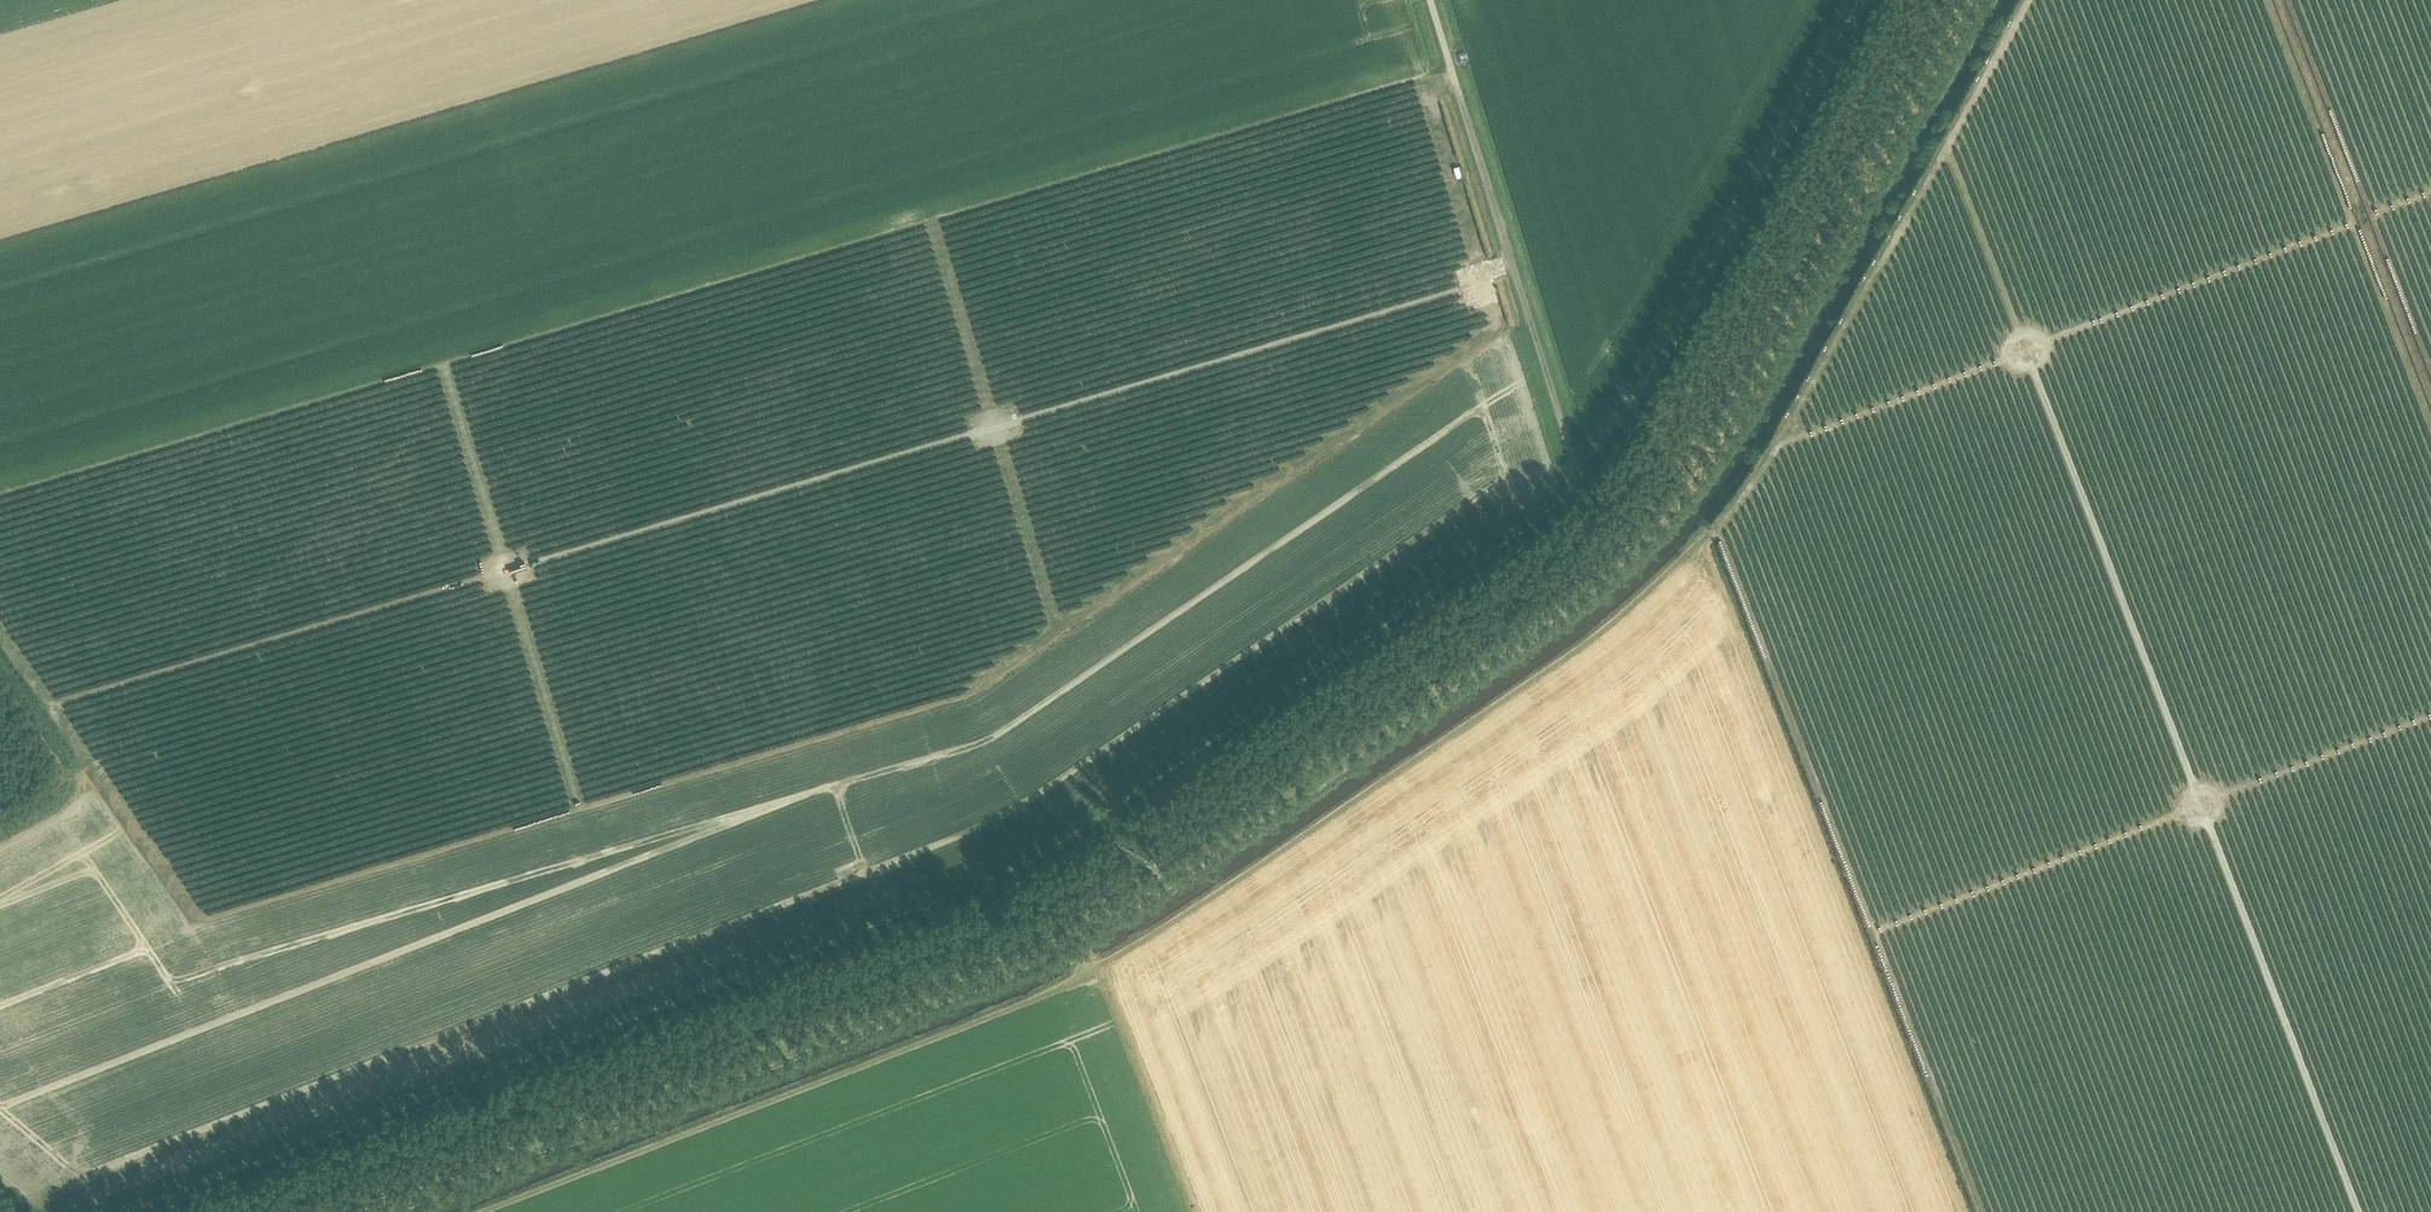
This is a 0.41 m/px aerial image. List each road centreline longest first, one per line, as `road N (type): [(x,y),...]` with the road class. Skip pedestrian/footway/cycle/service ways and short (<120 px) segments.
road 1 (track): [(1571,457),(1468,119)]
road 2 (unclassified): [(1468,119),(1431,0)]

